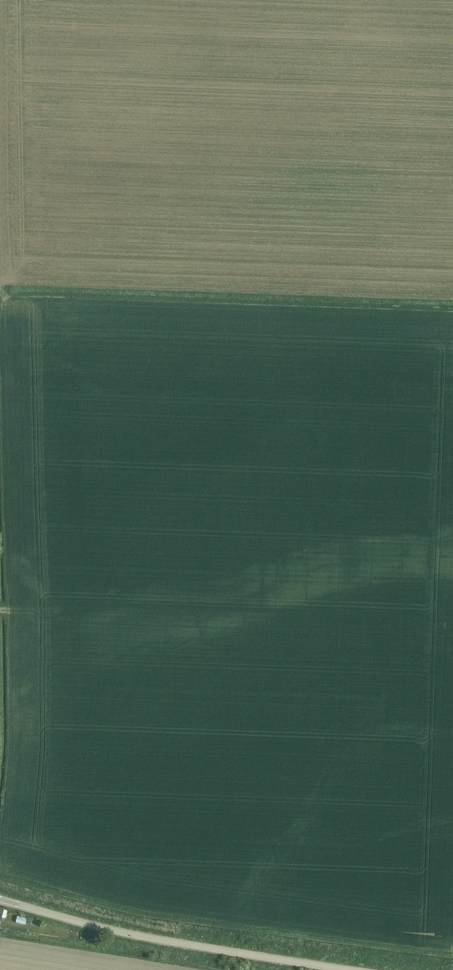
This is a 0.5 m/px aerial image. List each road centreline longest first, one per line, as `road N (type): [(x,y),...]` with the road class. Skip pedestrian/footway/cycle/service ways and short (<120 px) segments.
road 1 (unclassified): [(342,969),(118,933),(0,899)]

